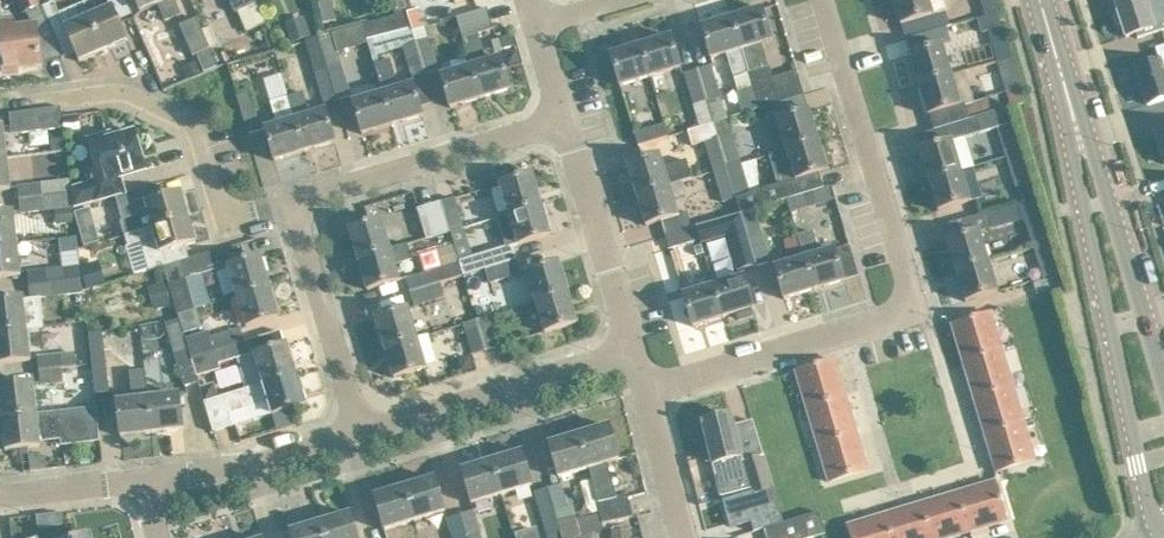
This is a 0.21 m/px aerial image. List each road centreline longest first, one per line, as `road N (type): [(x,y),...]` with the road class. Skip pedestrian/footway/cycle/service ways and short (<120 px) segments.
road 1 (residential): [(646,389),(846,330),(899,307),(906,282),(823,0)]
road 2 (tertiary): [(1068,98),(1072,157),(1139,465),(1163,532)]
road 3 (residential): [(292,200),(223,218),(197,133),(116,90),(12,103)]
road 4 (tertiary): [(1163,387),(1068,98)]
road 5 (residential): [(358,433),(636,351)]
road 6 (residential): [(292,200),(566,121)]
road 7 (residential): [(358,433),(292,200)]
road 8 (residential): [(636,351),(566,121)]
road 9 (residential): [(149,482),(269,462),(358,433)]
road 10 (residential): [(684,537),(646,389)]
road 11 (residential): [(0,496),(149,482)]

